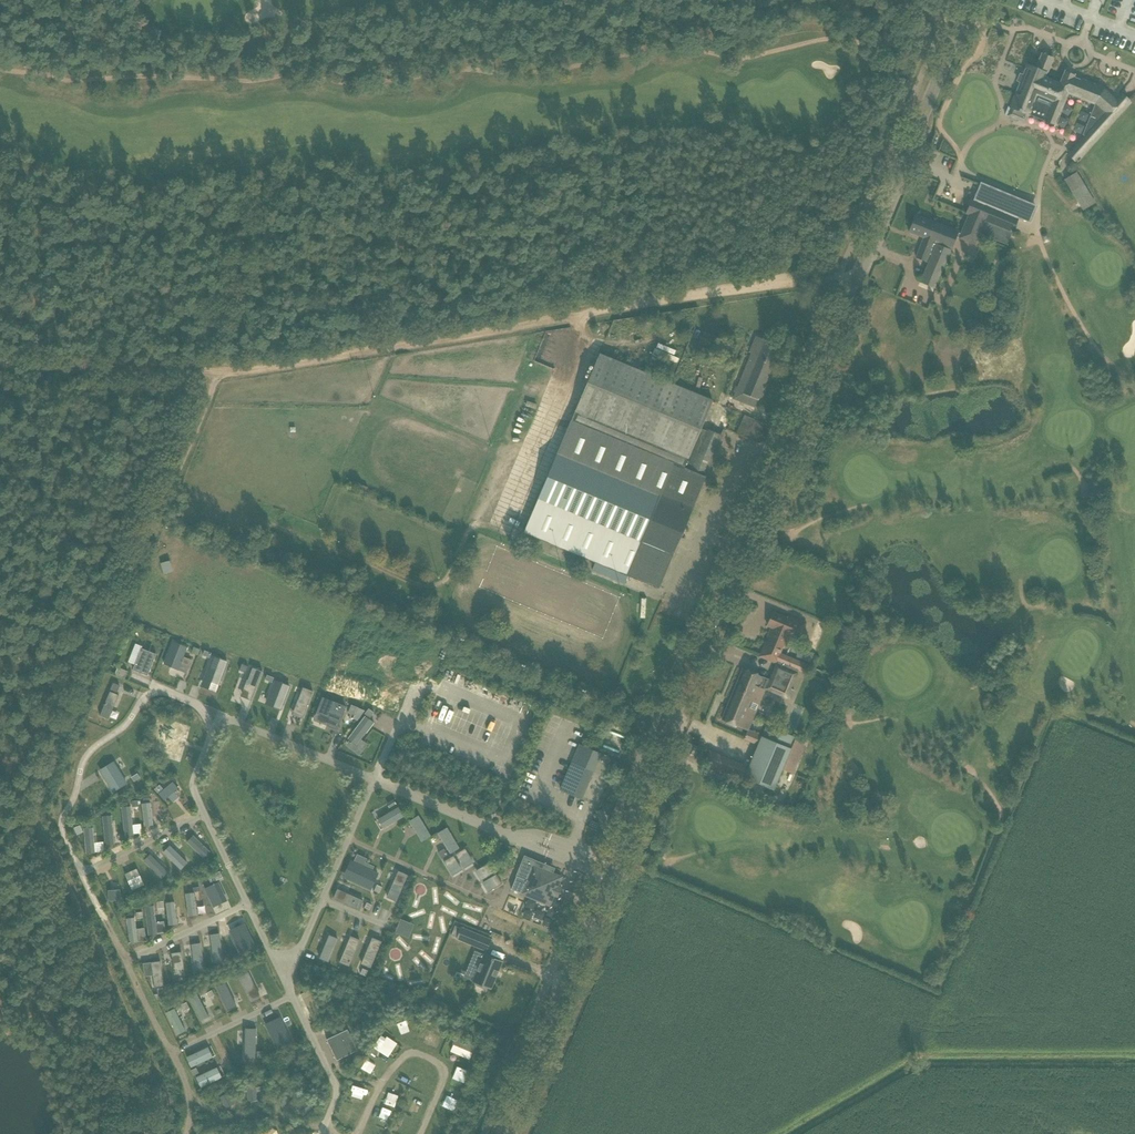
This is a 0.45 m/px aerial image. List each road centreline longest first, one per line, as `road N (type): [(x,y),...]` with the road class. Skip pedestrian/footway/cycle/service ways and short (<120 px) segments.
road 1 (tertiary): [(502,1133),(969,0)]
road 2 (track): [(927,15),(846,185),(776,222),(718,232),(638,216),(551,223),(440,268),(244,289),(86,322),(0,311)]
road 3 (track): [(0,371),(208,374),(841,273)]

